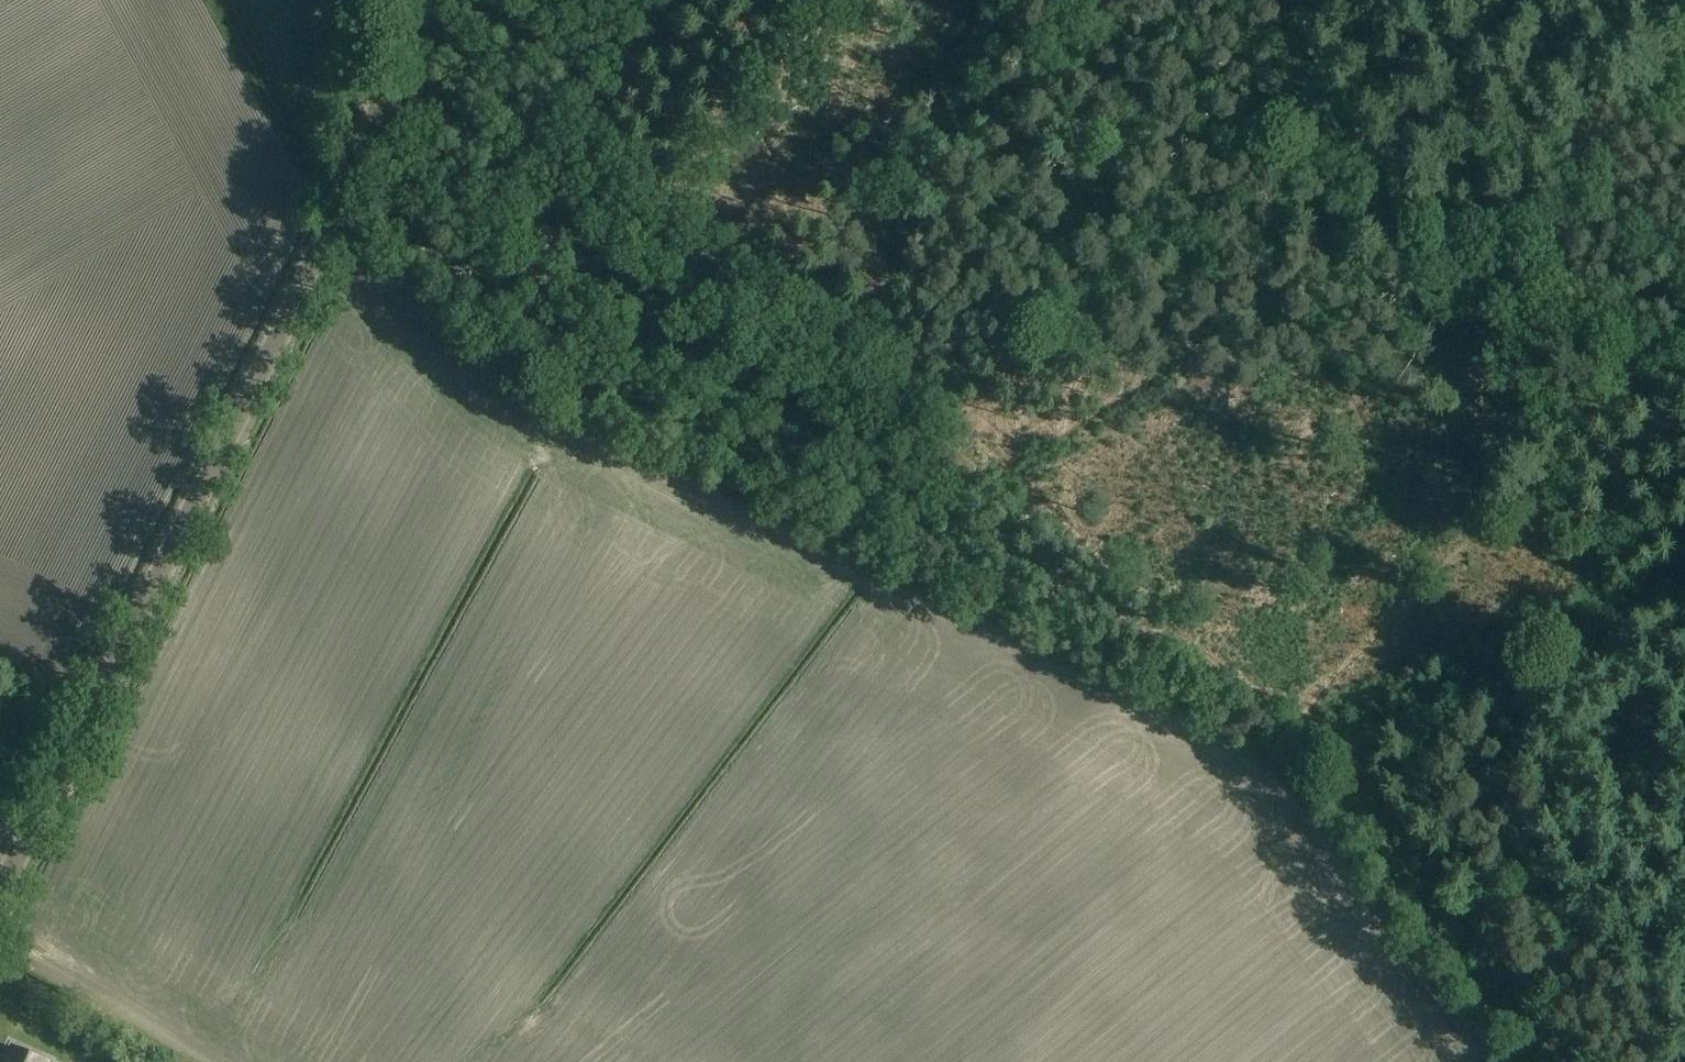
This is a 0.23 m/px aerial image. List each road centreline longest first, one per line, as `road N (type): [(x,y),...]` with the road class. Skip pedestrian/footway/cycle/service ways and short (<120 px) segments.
road 1 (tertiary): [(0,893),(308,270),(341,186),(364,0)]

